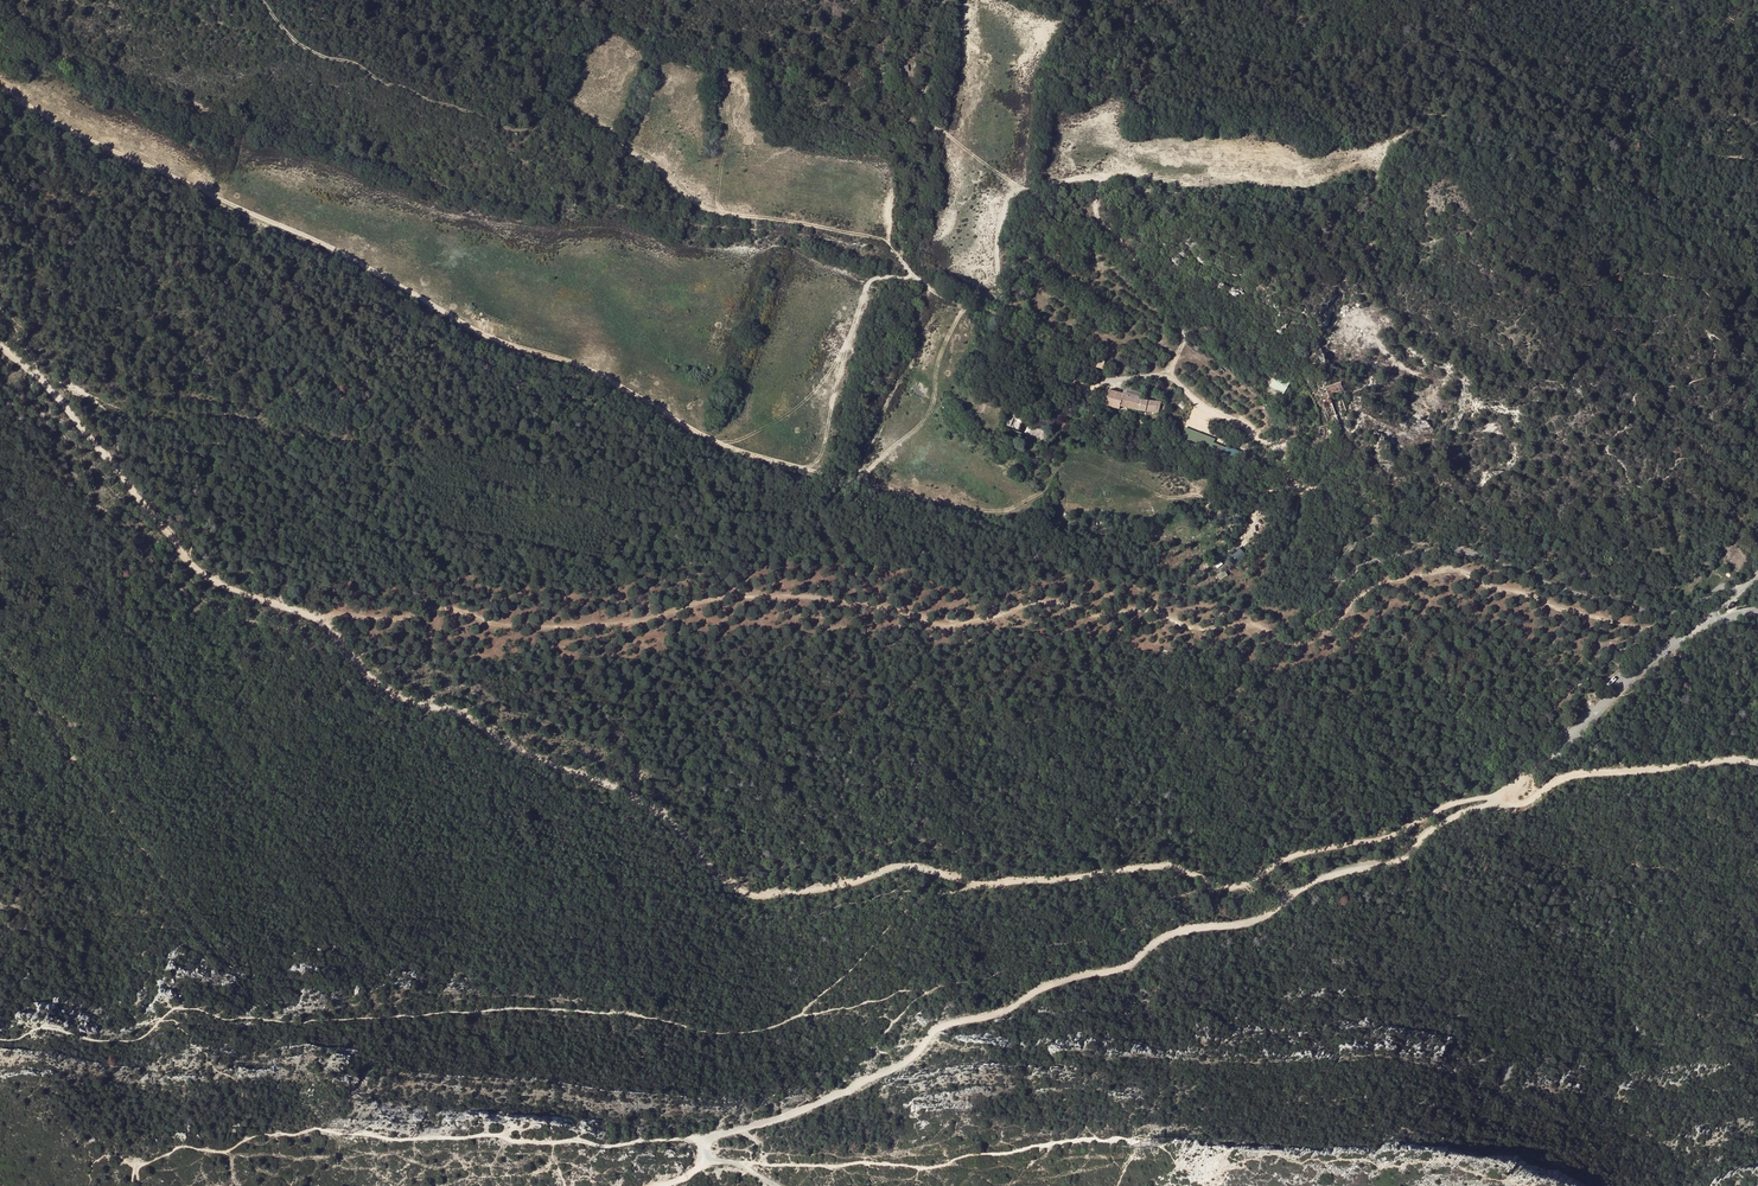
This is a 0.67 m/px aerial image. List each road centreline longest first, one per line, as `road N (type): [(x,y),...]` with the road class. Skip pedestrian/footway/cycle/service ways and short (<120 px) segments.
road 1 (track): [(1675,644),(1454,571),(1361,595),(1321,638),(1298,644),(1282,644),(1259,626),(1202,630),(1147,611),(1102,615),(1048,603),(946,626),(872,607),(778,597),(723,599),(614,627),(490,625),(445,609),(390,621),(323,614)]
road 2 (track): [(323,614),(387,691),(467,716),(533,756),(636,799),(735,886),(769,896),(897,868),(982,885),(1175,869),(1223,888),(1286,859),(1378,840),(1445,808),(1517,786)]
road 3 (track): [(1099,210),(1092,178),(1008,199),(997,244),(1001,318),(1014,365),(1089,385),(1160,376),(1235,421),(1294,475),(1369,516),(1342,557),(1338,583),(1367,563),(1462,551),(1555,586),(1668,614),(1739,588)]
road 4 (track): [(965,304),(938,359),(927,420),(860,482),(715,443),(599,375),(464,325),(310,239),(0,91)]
road 5 (track): [(709,1140),(842,1093),(910,1058),(941,1026),(1003,1012),(1045,986),(1124,969),(1170,934),(1252,922),(1316,881),(1398,860),(1437,826),(1517,786)]
road 6 (track): [(1001,318),(941,295),(880,238),(717,211),(638,162),(568,135),(506,126),(378,81),(294,42),(262,0)]
road 7 (track): [(1167,378),(1183,341),(1174,304),(1099,214),(1109,194),(1128,188),(1333,199),(1356,208),(1383,276),(1378,341),(1401,366),(1429,378),(1432,404)]
road 8 (track): [(137,1185),(142,1163),(179,1148),(227,1151),(260,1134),(313,1130),(616,1145),(709,1140)]
road 9 (track): [(860,482),(1001,511),(1043,490),(1068,463),(1162,496),(1199,496),(1216,517),(1241,490),(1263,496),(1285,485),(1312,487)]
road 10 (track): [(323,614),(206,577),(51,391),(0,344)]
road 11 (track): [(1757,763),(1589,772),(1529,799),(1481,804)]
road 12 (track): [(913,275),(876,278),(865,291),(823,453),(806,470)]
road 13 (track): [(1020,190),(932,125),(933,0)]
road 14 (unclassified): [(1710,616),(1546,760)]
road 15 (track): [(1369,516),(1411,493),(1422,441),(1356,407)]
road 16 (track): [(899,259),(930,174),(932,125)]

